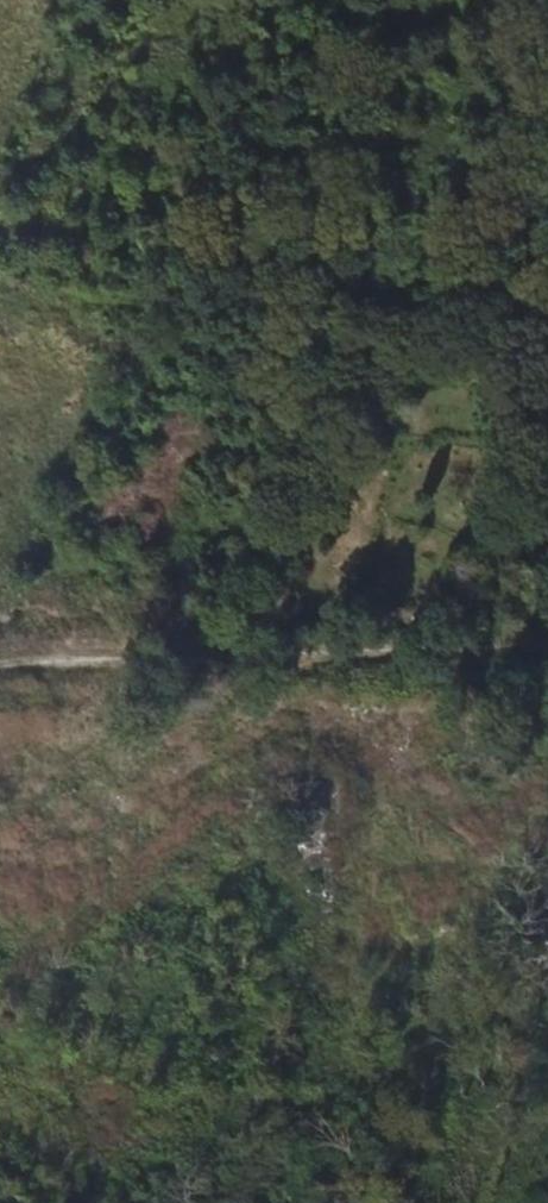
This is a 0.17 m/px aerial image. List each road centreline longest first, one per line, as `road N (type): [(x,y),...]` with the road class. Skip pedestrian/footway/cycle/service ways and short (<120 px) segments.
road 1 (track): [(547,648),(0,672)]

